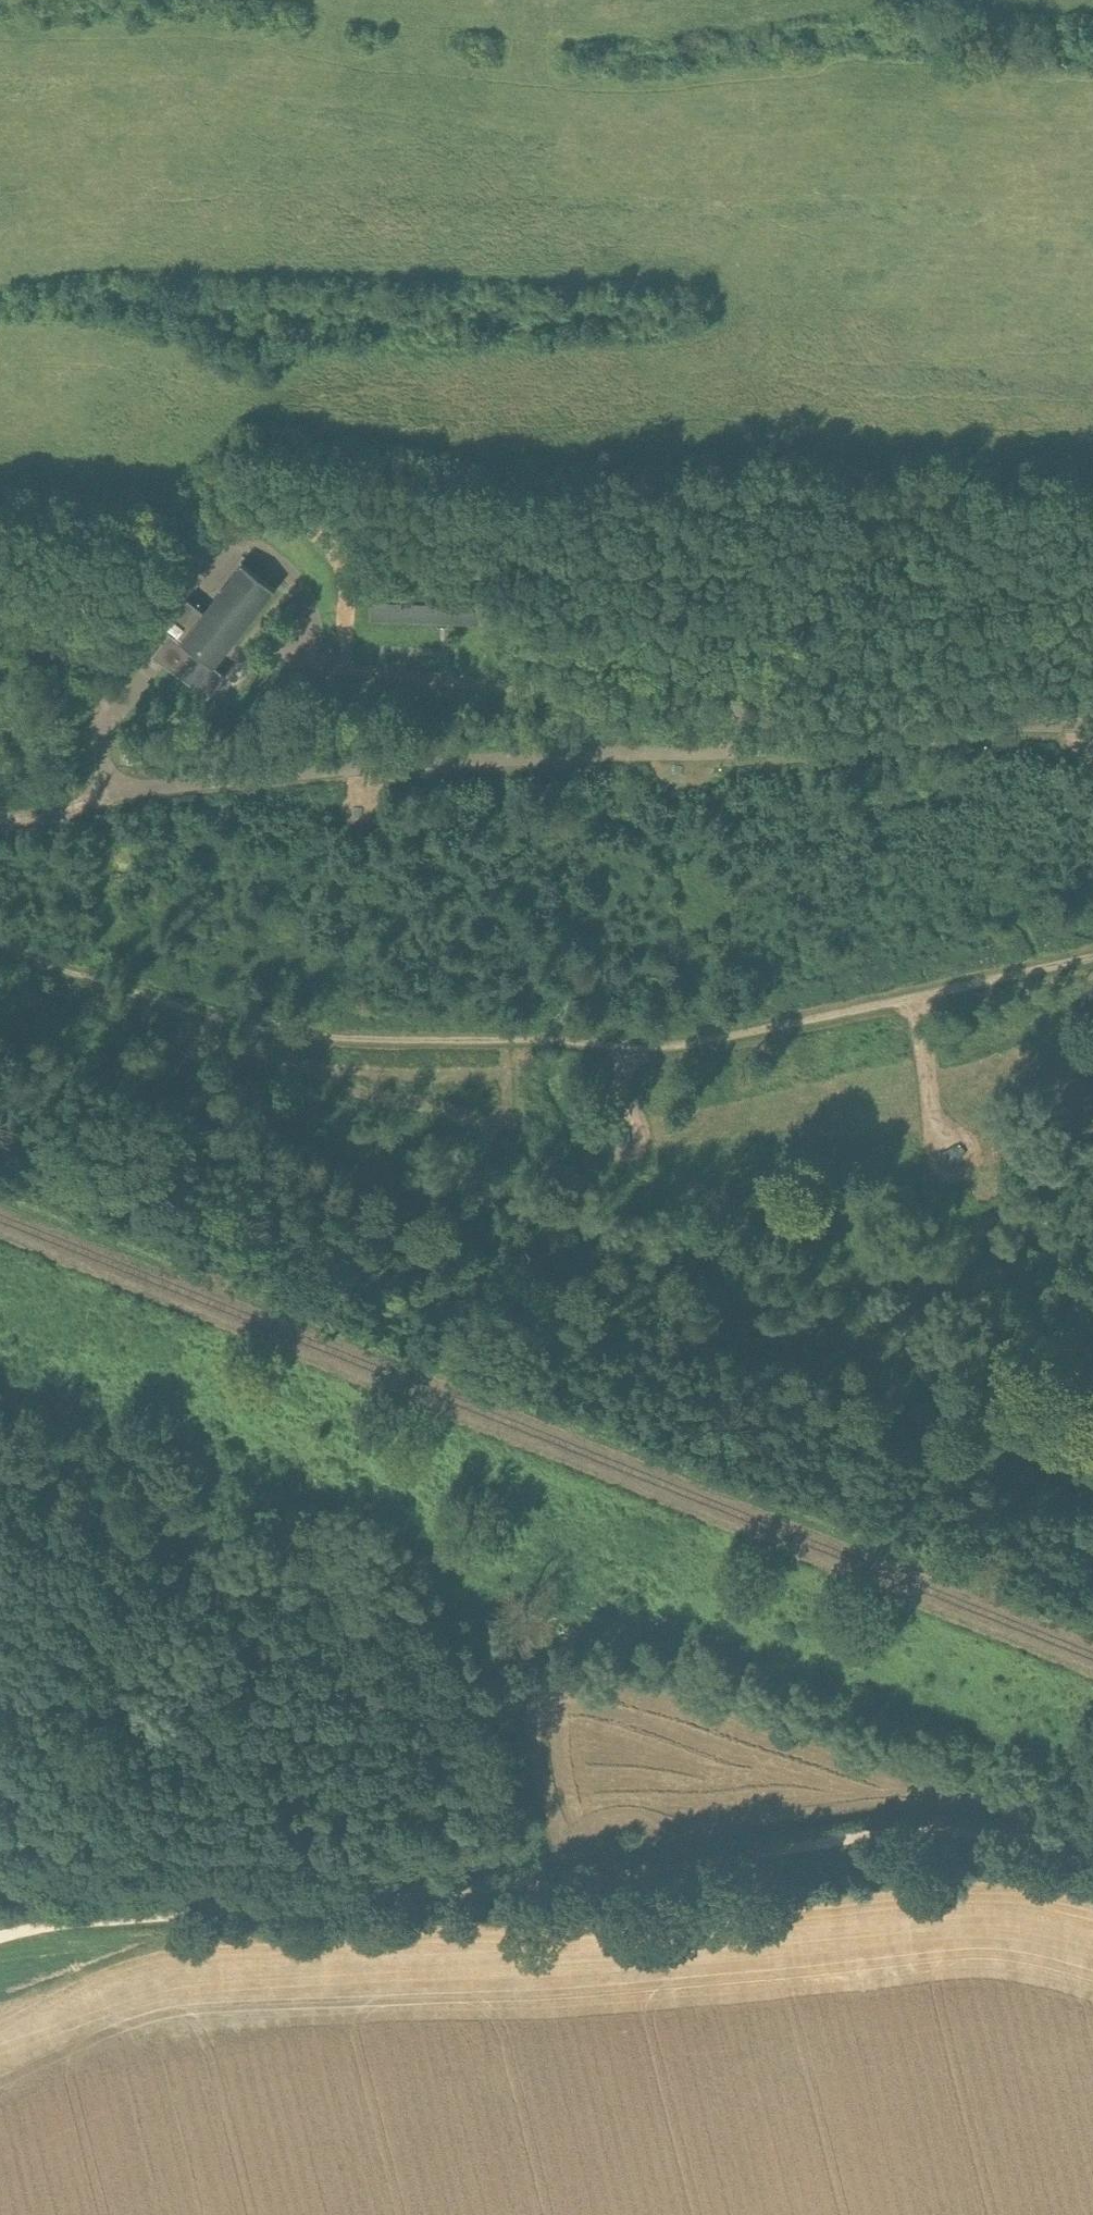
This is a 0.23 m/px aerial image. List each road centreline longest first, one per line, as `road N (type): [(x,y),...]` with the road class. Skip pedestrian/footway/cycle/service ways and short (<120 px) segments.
road 1 (track): [(1092,1854),(993,1831),(908,1830),(538,1889),(193,1911),(0,1936)]

